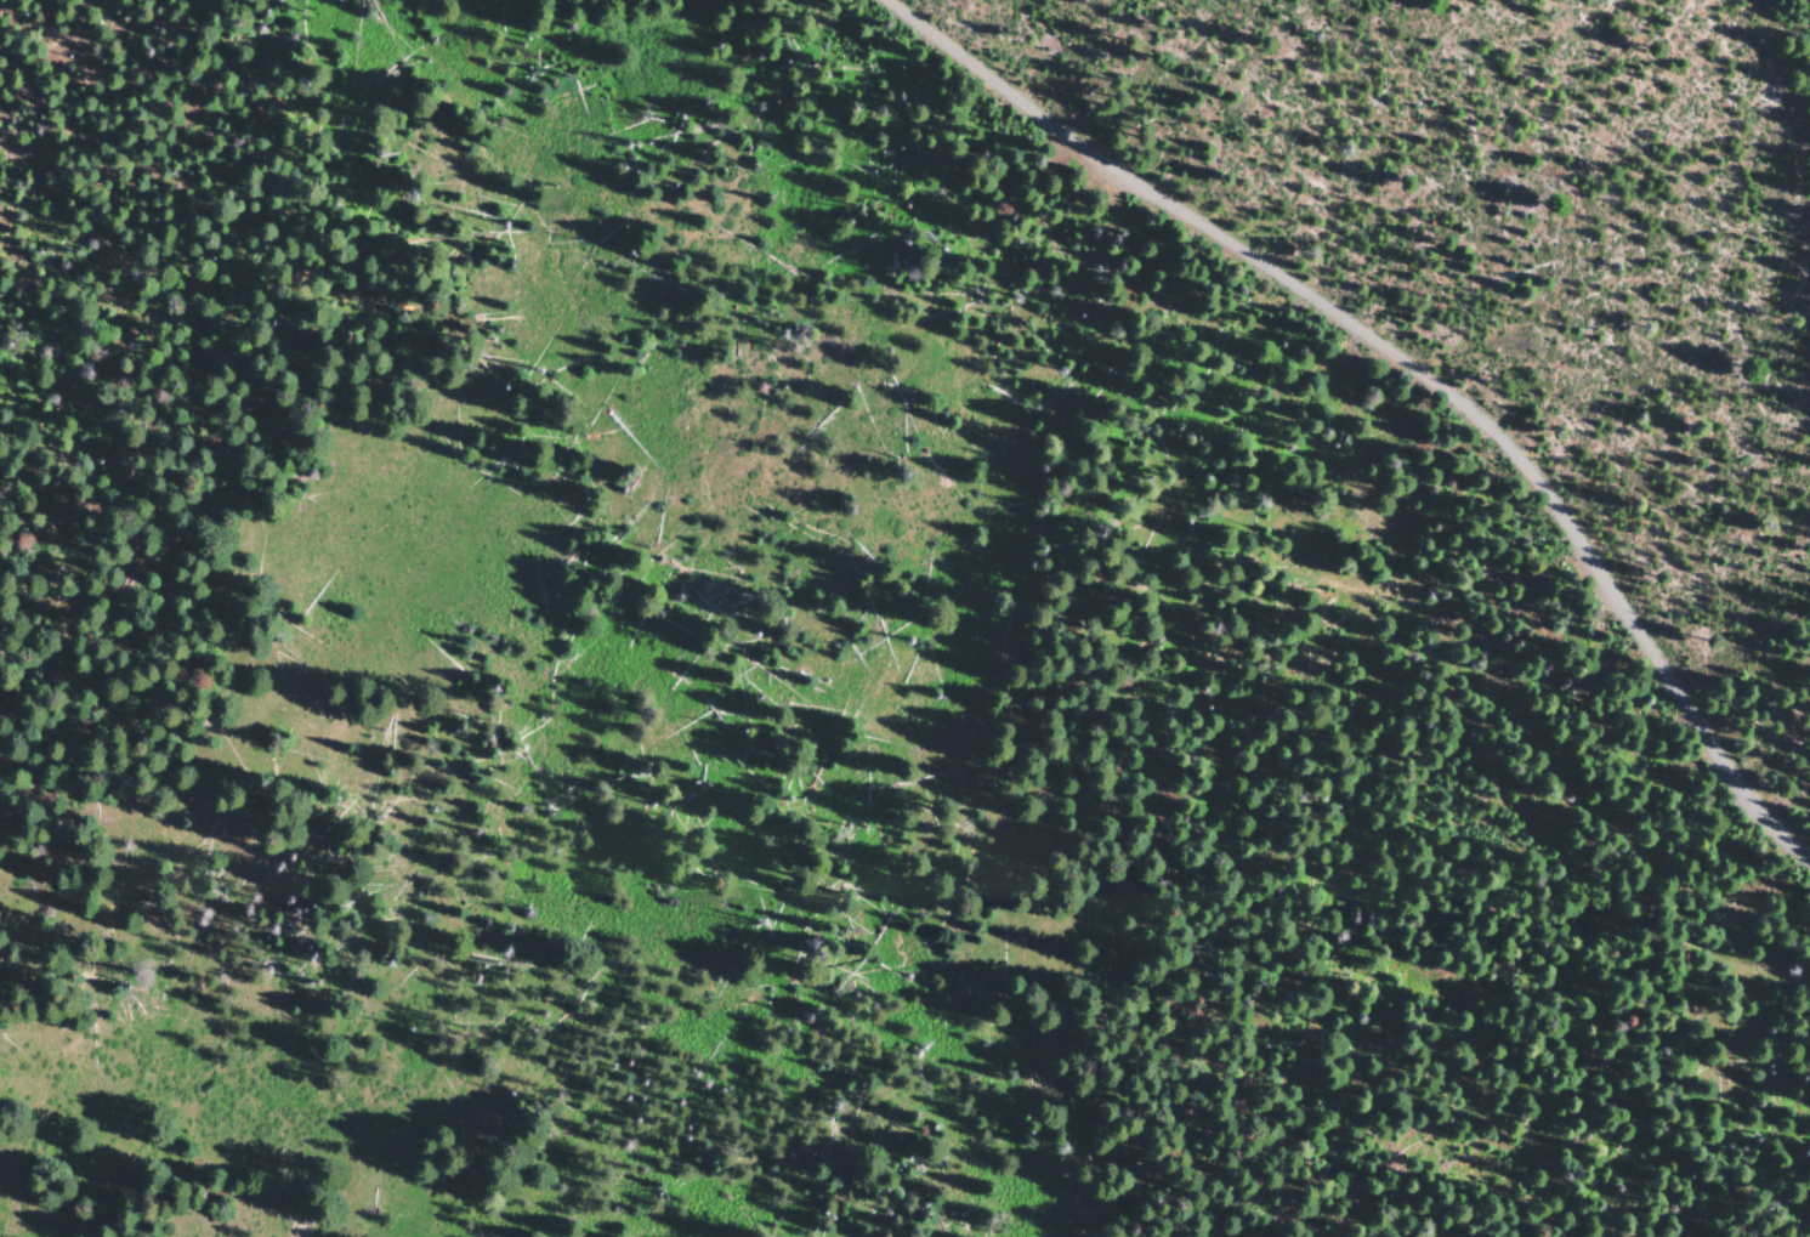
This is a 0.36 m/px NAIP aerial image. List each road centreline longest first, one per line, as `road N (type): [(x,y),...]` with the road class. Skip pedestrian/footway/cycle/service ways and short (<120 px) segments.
road 1 (track): [(1809,836),(1704,733),(1625,598),(1494,421),(1373,297),(971,0)]

